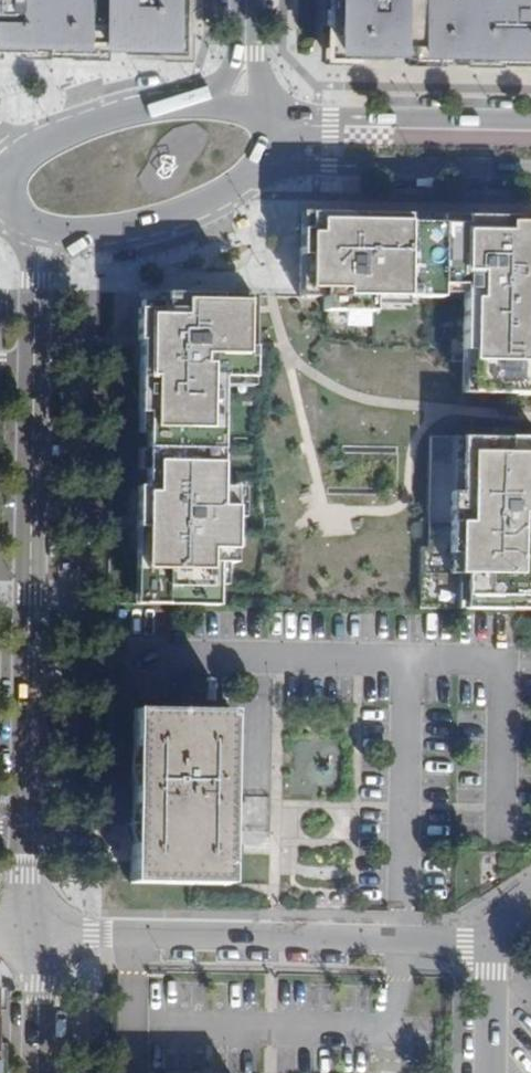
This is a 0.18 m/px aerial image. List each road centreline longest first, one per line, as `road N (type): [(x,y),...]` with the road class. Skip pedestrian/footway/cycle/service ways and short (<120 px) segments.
road 1 (unclassified): [(34,932),(22,592),(29,367),(45,231)]
road 2 (residential): [(34,932),(492,943)]
road 3 (residential): [(530,120),(270,118)]
road 4 (residential): [(272,159),(530,170)]
road 5 (residential): [(45,231),(94,235),(167,222),(217,202),(272,159)]
road 6 (residential): [(244,103),(126,110),(27,156)]
road 7 (unclassified): [(39,1072),(34,932)]
road 8 (residential): [(491,1072),(492,943)]

